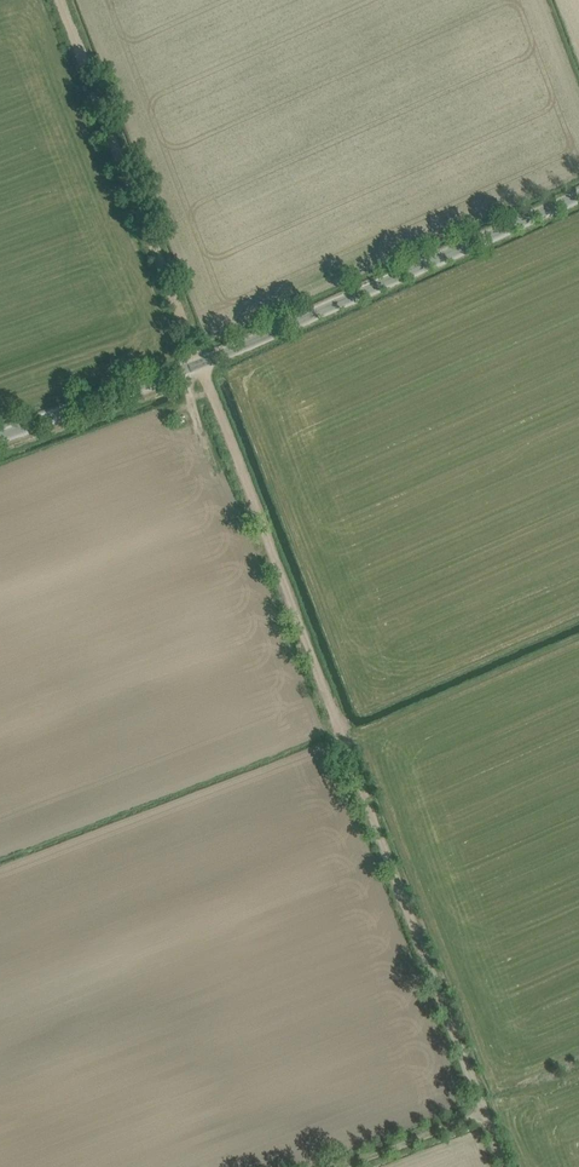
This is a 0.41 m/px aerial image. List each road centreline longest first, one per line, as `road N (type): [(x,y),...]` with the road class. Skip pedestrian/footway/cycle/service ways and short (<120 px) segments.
road 1 (track): [(484,1110),(59,0)]
road 2 (unclassified): [(0,436),(162,376),(578,192)]
road 3 (track): [(340,1166),(484,1110)]

